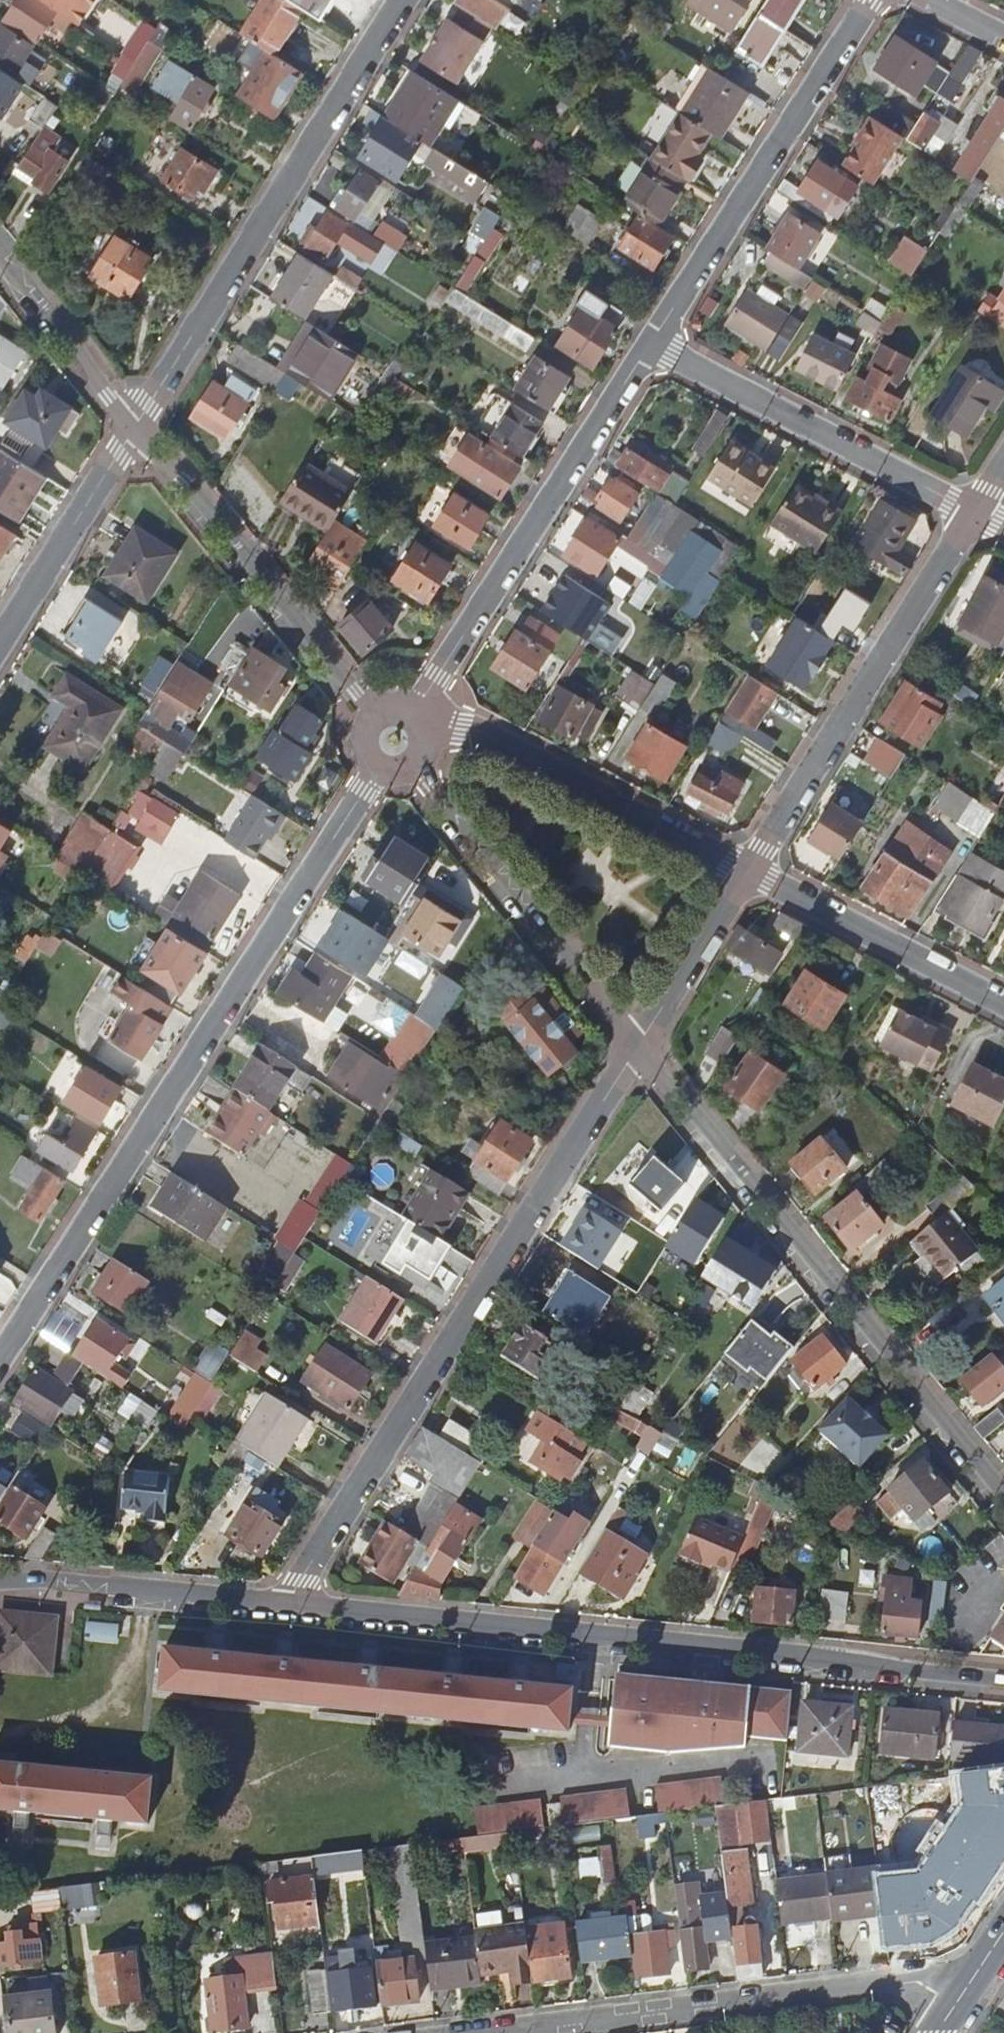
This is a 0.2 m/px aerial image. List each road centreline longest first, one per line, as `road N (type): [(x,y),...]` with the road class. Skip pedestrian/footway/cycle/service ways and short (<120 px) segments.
road 1 (residential): [(276,1605),(1003,1680)]
road 2 (residential): [(379,771),(0,1355)]
road 3 (residential): [(637,1045),(276,1605)]
road 4 (residential): [(1003,1499),(637,1045)]
road 5 (residential): [(137,423),(400,0)]
road 6 (unclassified): [(480,2032),(887,1981),(930,1984),(957,2003)]
road 7 (residential): [(647,338),(411,708)]
road 8 (residential): [(978,511),(747,873)]
road 9 (residential): [(867,0),(647,338)]
road 10 (residential): [(647,338),(978,511)]
road 11 (residential): [(363,718),(137,423)]
road 12 (residential): [(637,1045),(411,768)]
road 13 (residential): [(428,736),(470,731),(747,873)]
road 14 (residential): [(747,873),(1003,1006)]
road 15 (residential): [(0,1577),(276,1605)]
road 16 (residential): [(0,641),(137,423)]
road 17 (residential): [(137,423),(0,256)]
road 18 (residential): [(747,873),(637,1045)]

